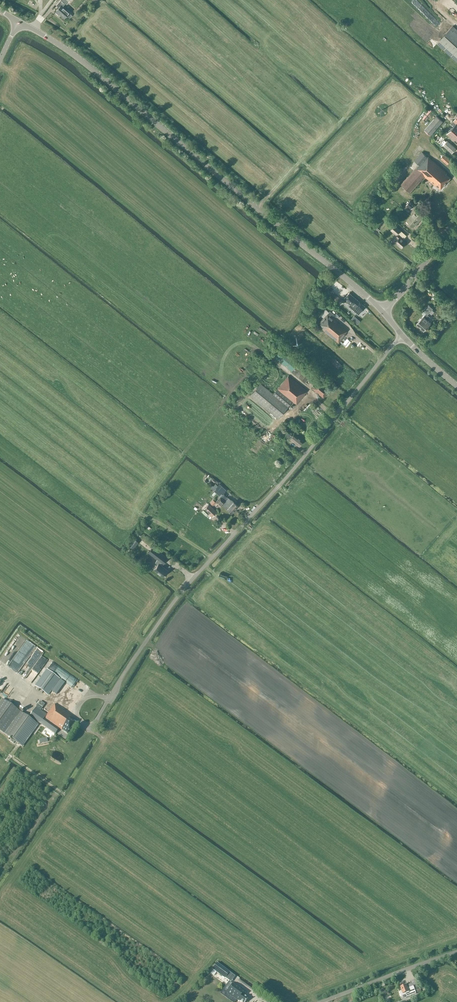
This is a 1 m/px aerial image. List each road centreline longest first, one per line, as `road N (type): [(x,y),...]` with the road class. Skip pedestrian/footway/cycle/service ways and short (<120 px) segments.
road 1 (unclassified): [(107,702),(176,599),(401,335)]
road 2 (tertiary): [(382,312),(85,63),(19,22)]
road 3 (unclassified): [(322,1001),(456,951)]
road 4 (tertiary): [(382,312),(456,218)]

